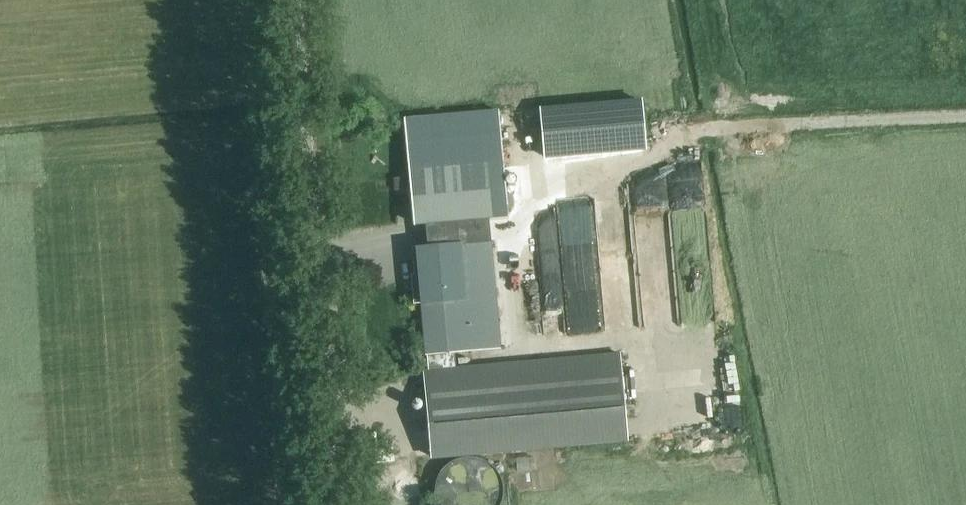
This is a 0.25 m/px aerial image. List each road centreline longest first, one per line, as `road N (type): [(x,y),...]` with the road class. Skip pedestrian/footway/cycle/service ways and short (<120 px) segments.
road 1 (unclassified): [(336,504),(292,0)]

